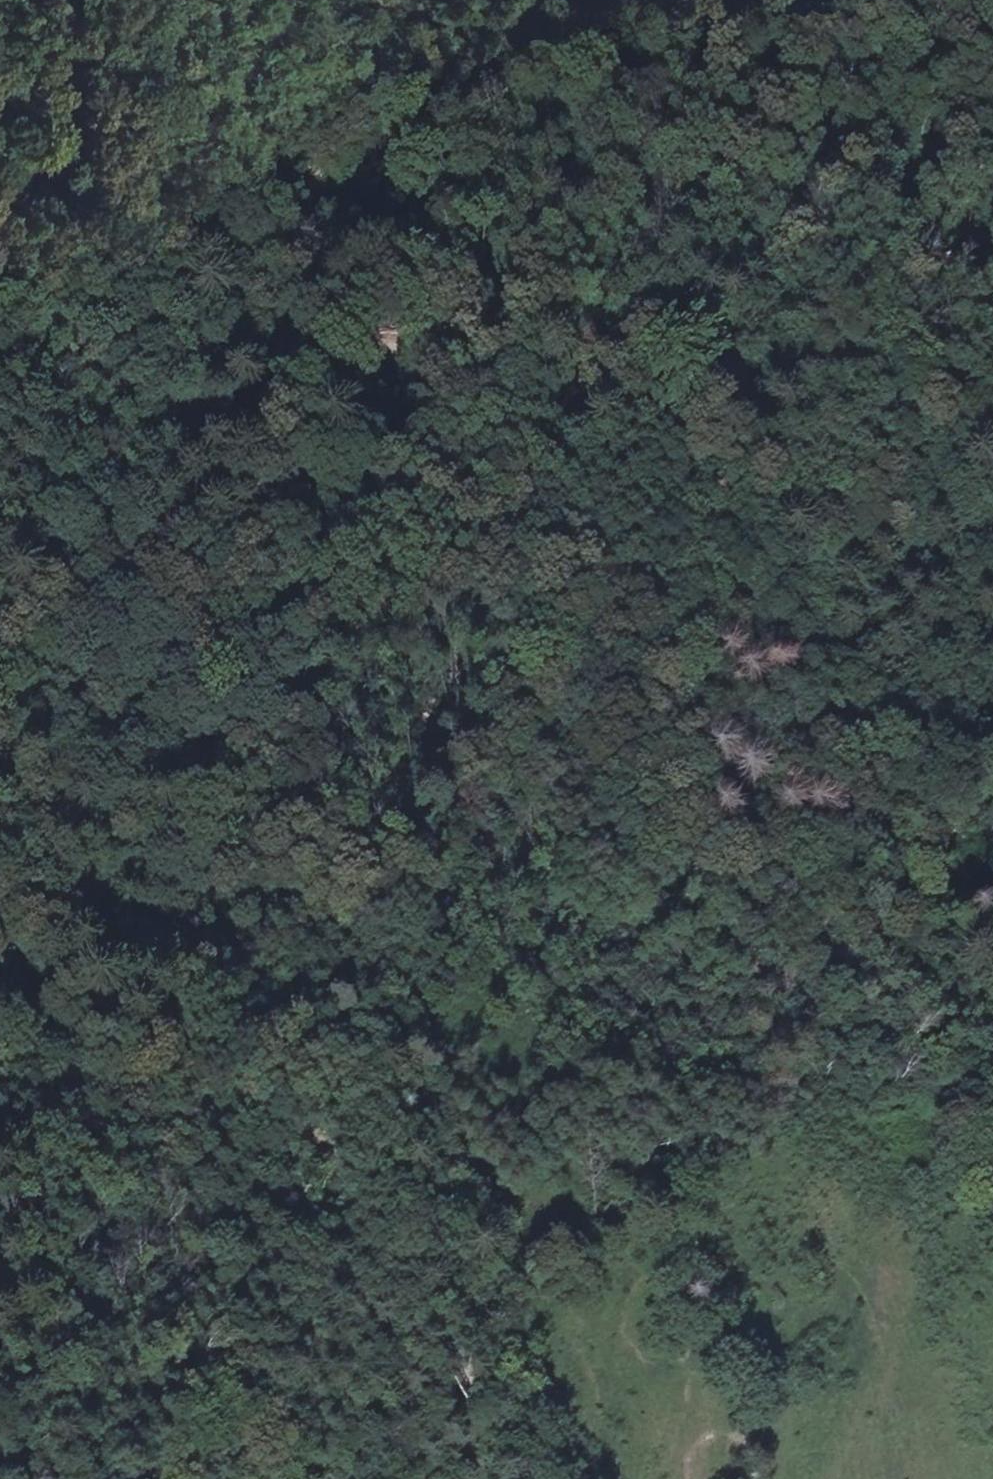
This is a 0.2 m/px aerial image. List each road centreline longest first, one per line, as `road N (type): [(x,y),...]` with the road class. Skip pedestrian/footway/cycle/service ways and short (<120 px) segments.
road 1 (track): [(452,1342),(420,1151),(381,1057),(301,993),(120,946),(51,863),(0,688)]
road 2 (track): [(0,1027),(136,1050),(277,1116),(344,1168),(508,1418),(531,1478)]

